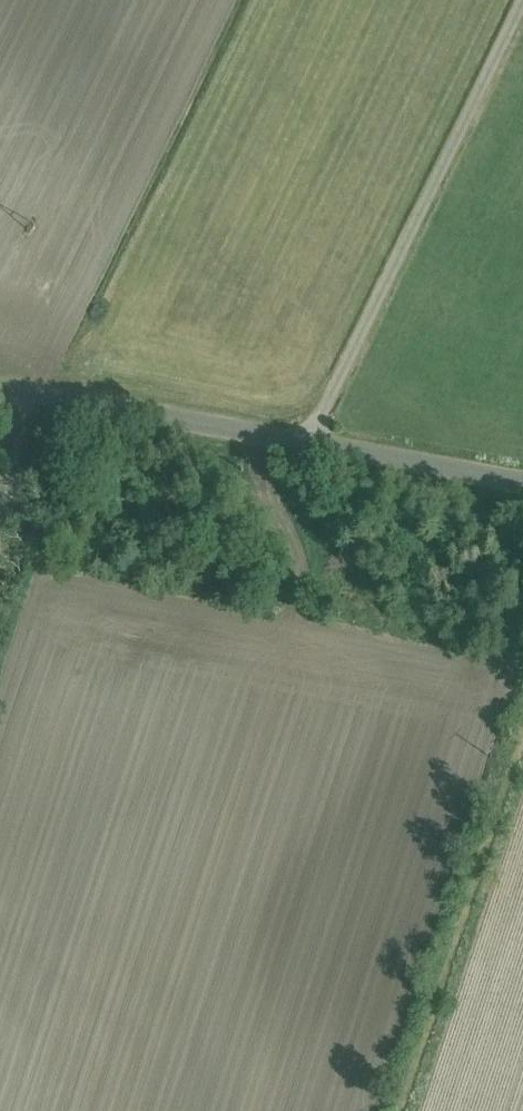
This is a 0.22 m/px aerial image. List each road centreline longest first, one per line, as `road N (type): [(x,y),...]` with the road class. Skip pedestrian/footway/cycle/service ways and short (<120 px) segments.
road 1 (unclassified): [(0,387),(522,482)]
road 2 (track): [(522,726),(401,1110)]
road 3 (track): [(0,575),(42,394)]

